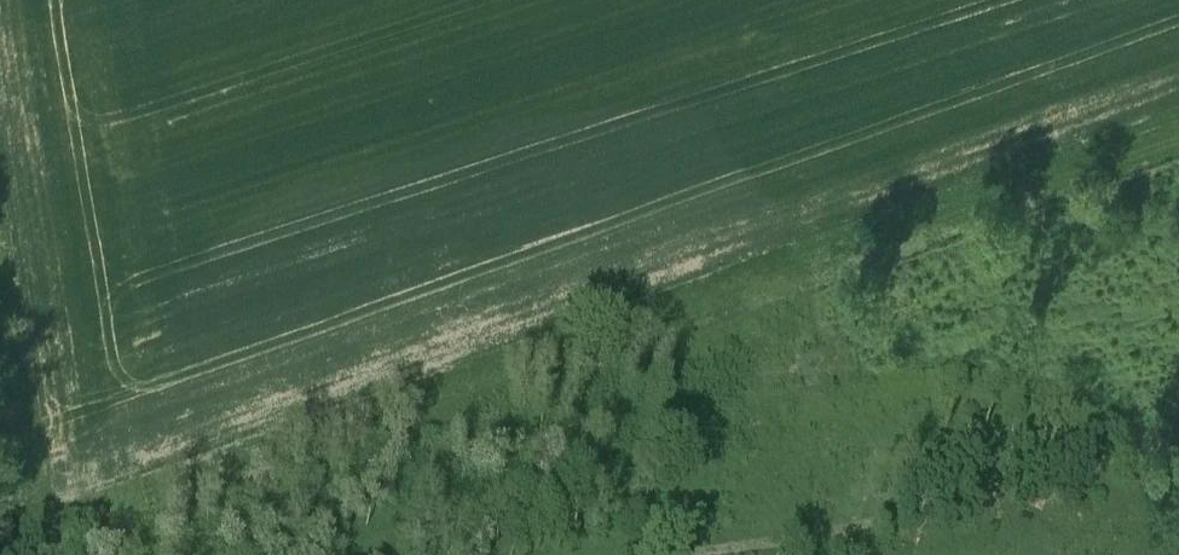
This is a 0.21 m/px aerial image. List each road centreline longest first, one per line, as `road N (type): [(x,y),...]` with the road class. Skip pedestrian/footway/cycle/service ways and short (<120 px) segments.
road 1 (track): [(692,554),(820,538),(1178,443)]

